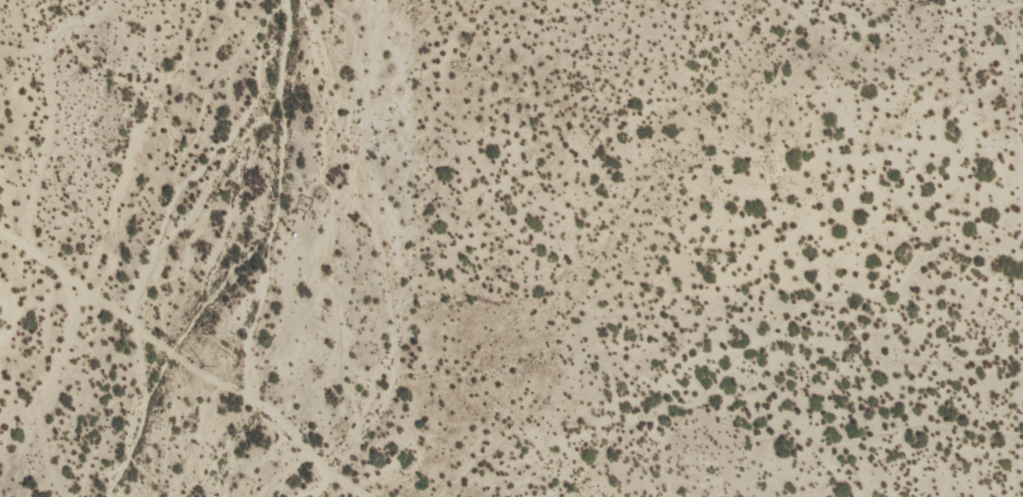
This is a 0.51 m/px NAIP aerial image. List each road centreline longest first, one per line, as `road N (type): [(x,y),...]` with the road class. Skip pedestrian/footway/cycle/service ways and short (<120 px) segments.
road 1 (track): [(180,0),(137,164),(10,496)]
road 2 (track): [(1017,0),(1022,209)]

